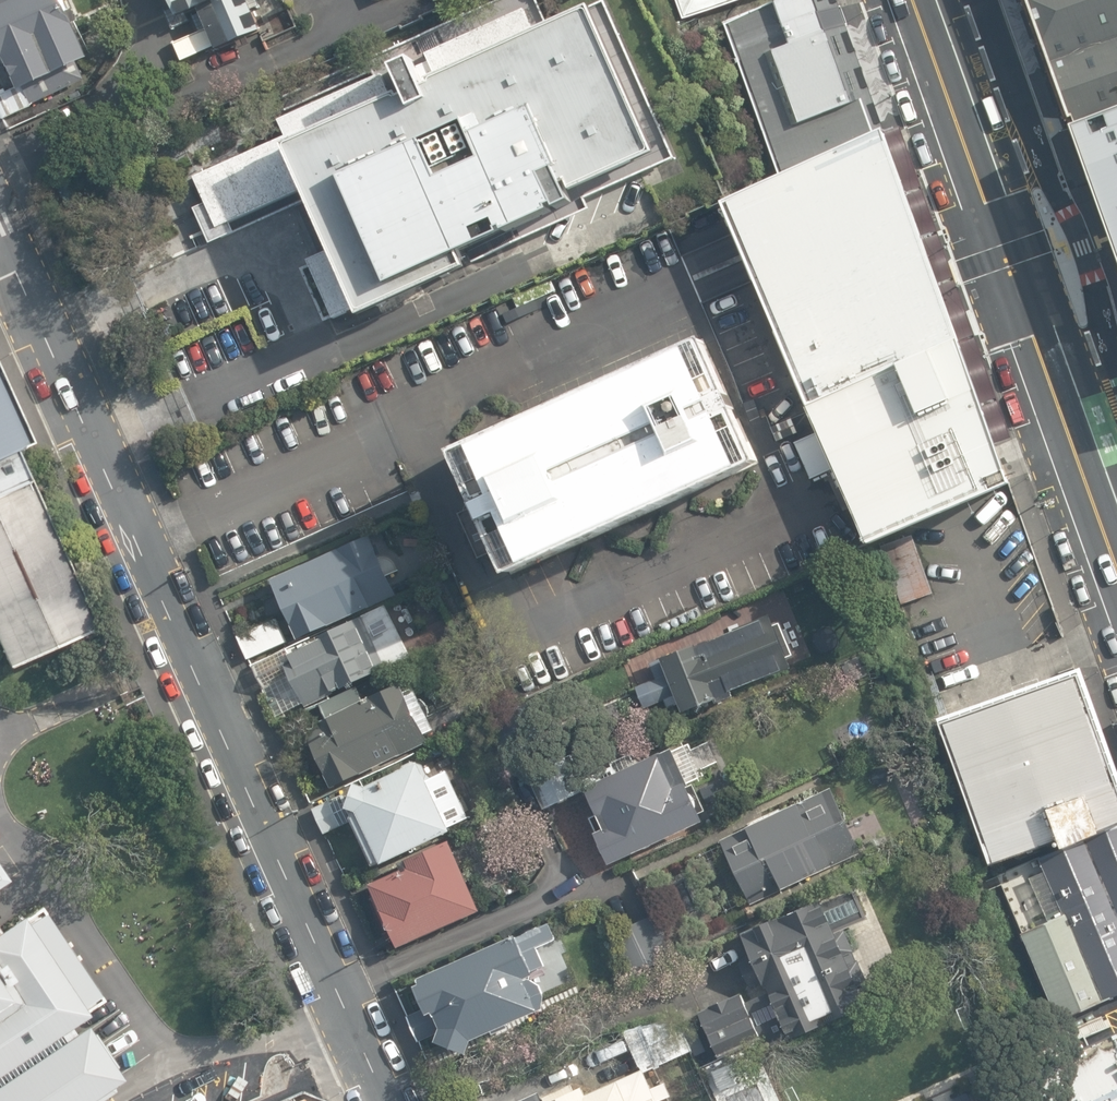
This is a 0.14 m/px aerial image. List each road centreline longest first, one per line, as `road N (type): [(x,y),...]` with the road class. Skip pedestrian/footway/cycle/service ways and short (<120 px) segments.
road 1 (residential): [(384,1100),(0,225)]
road 2 (secondary): [(1116,569),(912,0)]

